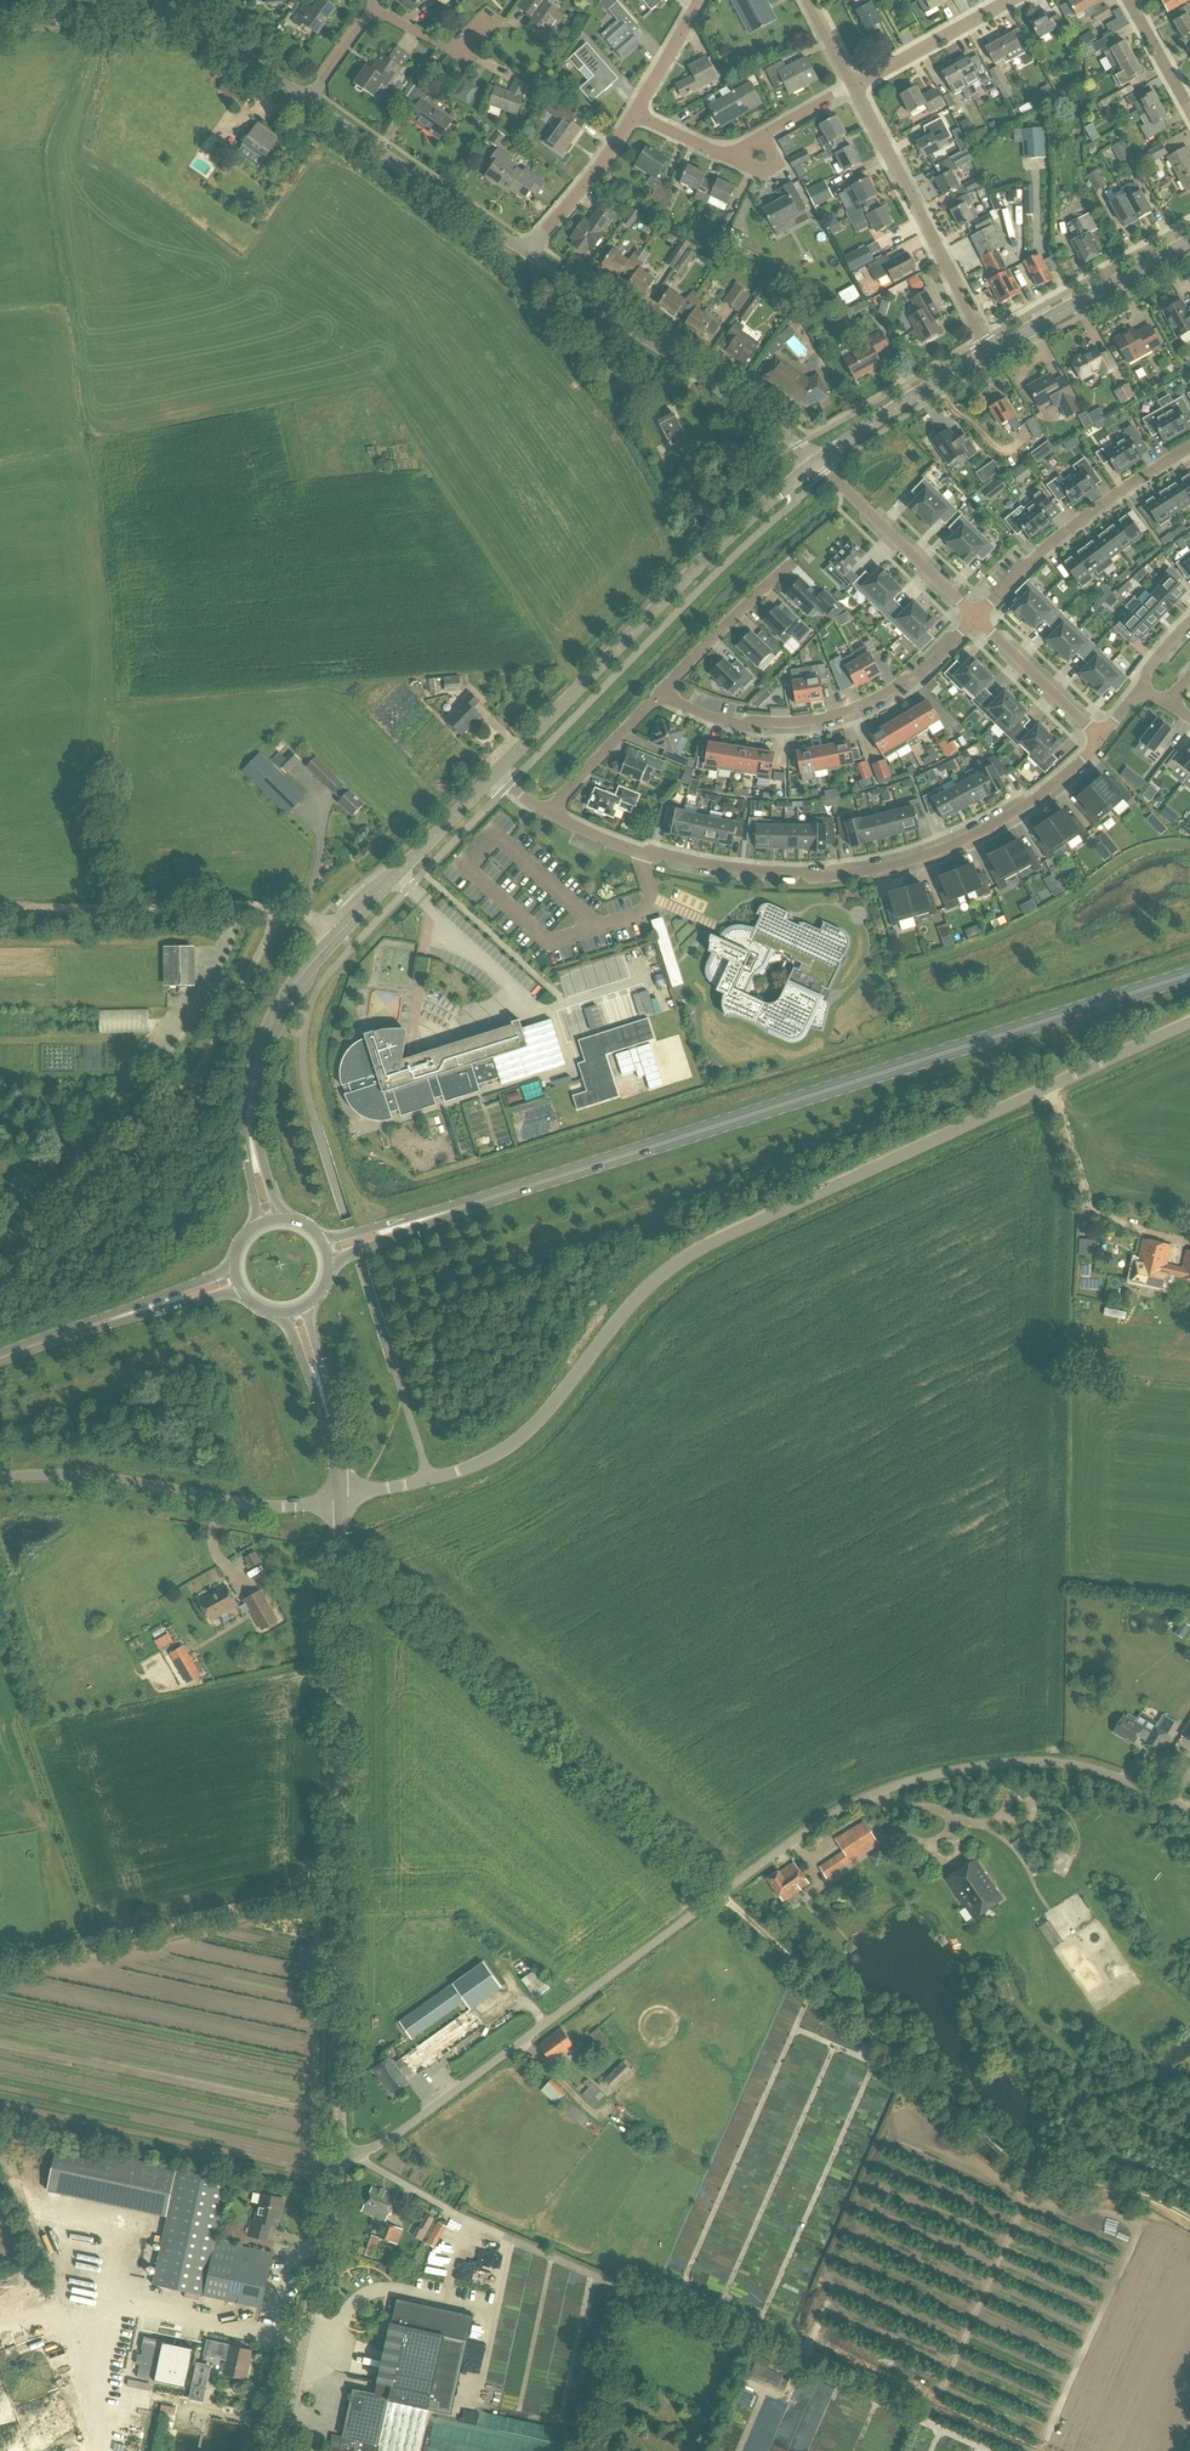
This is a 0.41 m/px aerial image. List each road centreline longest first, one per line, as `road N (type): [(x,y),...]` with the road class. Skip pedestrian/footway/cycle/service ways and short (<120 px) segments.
road 1 (track): [(342,1540),(1004,2157),(1041,2179),(1145,2195),(1189,2221)]
road 2 (unclassified): [(342,1497),(459,1473),(518,1440),(633,1303),(703,1248),(1189,1027)]
road 3 (unclassified): [(342,2156),(390,2143),(786,1845),(862,1798),(939,1773),(1046,1762),(1083,1767),(1189,1809)]
road 4 (primary): [(508,1194),(1189,976)]
road 5 (unclassified): [(342,2156),(342,1497)]
road 6 (residential): [(547,813),(640,852),(828,874),(915,860),(983,832),(1030,807),(1104,737)]
road 7 (unclassified): [(0,1285),(168,1120),(204,1069),(278,911),(343,931)]
road 8 (secondary): [(496,773),(689,575),(817,463)]
road 9 (residential): [(661,696),(744,723),(821,722),(861,711),(915,680),(978,617)]
road 10 (residential): [(817,463),(530,252)]
road 11 (track): [(0,1963),(342,1885)]
road 12 (unclassified): [(0,1479),(92,1478),(210,1502),(292,1506),(342,1497)]
road 13 (unclassified): [(282,2450),(342,2156)]
road 14 (residential): [(989,352),(856,87)]
road 15 (track): [(0,909),(278,911)]
road 16 (residential): [(978,617),(1076,526),(1189,449)]
road 17 (residential): [(530,252),(308,100)]
road 18 (residential): [(308,100),(189,20),(66,23)]
road 19 (secondary): [(989,352),(1189,243)]
road 20 (residential): [(978,617),(817,463)]
road 21 (secondary): [(343,931),(496,773)]
road 22 (secondary): [(250,1124),(273,1021),(343,931)]
road 23 (secondary): [(817,463),(989,352)]
road 24 (primary): [(328,1264),(508,1194)]
road 25 (primary): [(508,1194),(321,1241)]
road 26 (residential): [(789,566),(661,696)]
road 27 (residential): [(856,87),(1016,0)]
road 28 (primary): [(233,1264),(72,1333)]
road 29 (residential): [(1104,737),(978,617)]
road 30 (primary): [(72,1333),(239,1290)]
road 31 (residential): [(530,252),(636,116)]
road 32 (residential): [(661,696),(547,813)]
road 33 (residential): [(373,10),(463,58),(485,26)]
road 34 (residential): [(636,116),(701,0)]
road 35 (residential): [(1189,109),(1129,0)]

